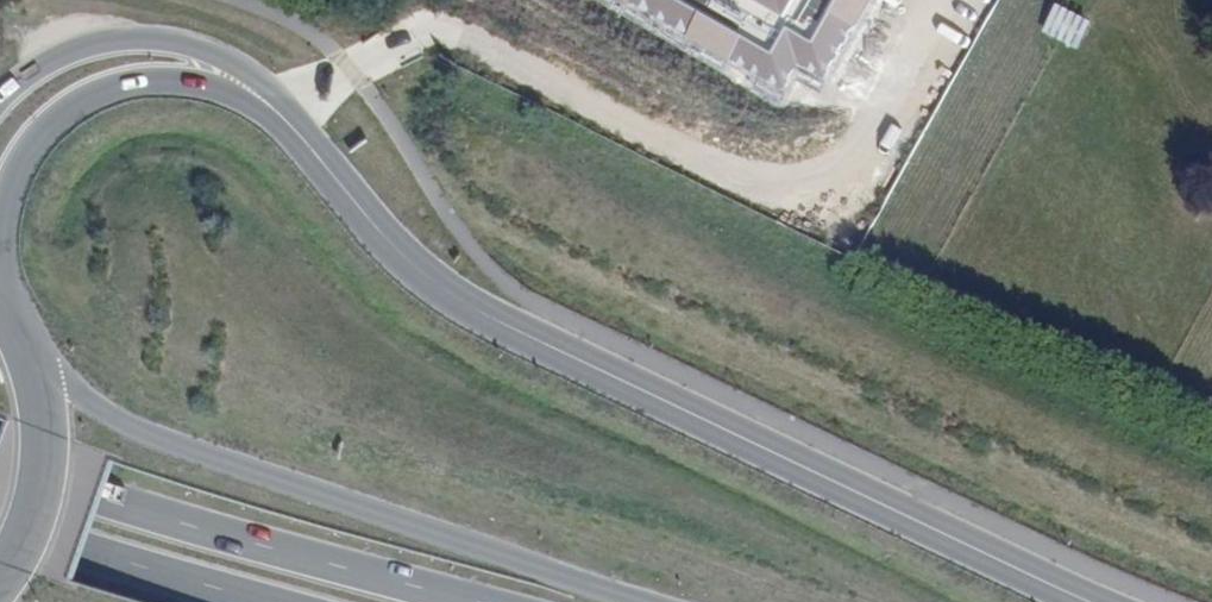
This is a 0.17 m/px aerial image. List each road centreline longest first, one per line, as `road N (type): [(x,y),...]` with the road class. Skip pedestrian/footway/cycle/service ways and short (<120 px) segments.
road 1 (tertiary): [(235,78),(273,108),(427,278),(483,313),(1091,601)]
road 2 (primary): [(649,601),(133,445),(85,419),(45,374)]
road 3 (primary): [(471,601),(195,527),(0,463)]
road 4 (tertiary): [(0,251),(18,176),(62,117),(92,97),(141,81),(235,78)]
road 5 (primary): [(0,520),(266,601)]
road 6 (tertiary): [(235,78),(182,41),(127,38),(71,51),(0,102)]
road 7 (tertiary): [(0,597),(35,547),(56,467),(45,374)]

